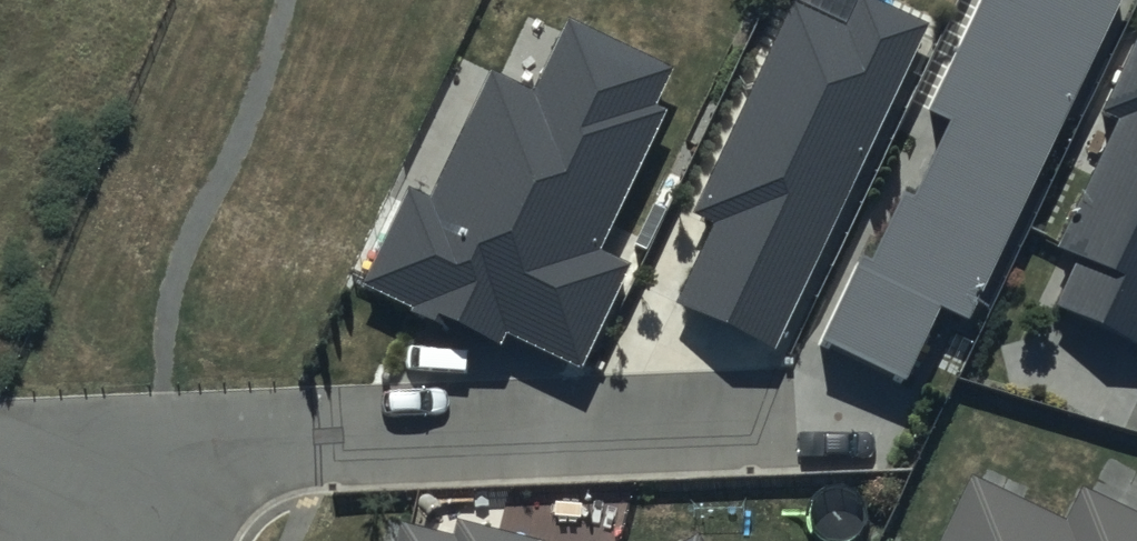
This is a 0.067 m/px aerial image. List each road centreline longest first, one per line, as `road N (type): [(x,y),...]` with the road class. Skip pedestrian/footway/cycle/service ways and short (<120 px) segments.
road 1 (residential): [(198,456),(865,416)]
road 2 (residential): [(0,459),(121,464),(198,456)]

